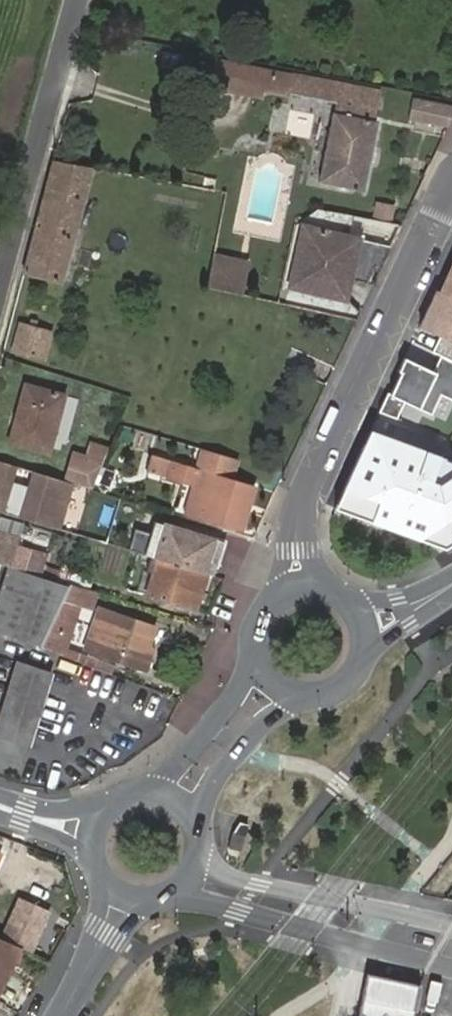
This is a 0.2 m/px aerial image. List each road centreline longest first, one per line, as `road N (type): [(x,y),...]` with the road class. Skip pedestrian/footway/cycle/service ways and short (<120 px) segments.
road 1 (tertiary): [(302,587),(304,492),(451,181)]
road 2 (residential): [(76,0),(0,281)]
road 3 (tertiary): [(199,834),(206,799),(238,749),(260,724),(306,699)]
road 4 (tertiary): [(255,654),(232,702),(145,792)]

